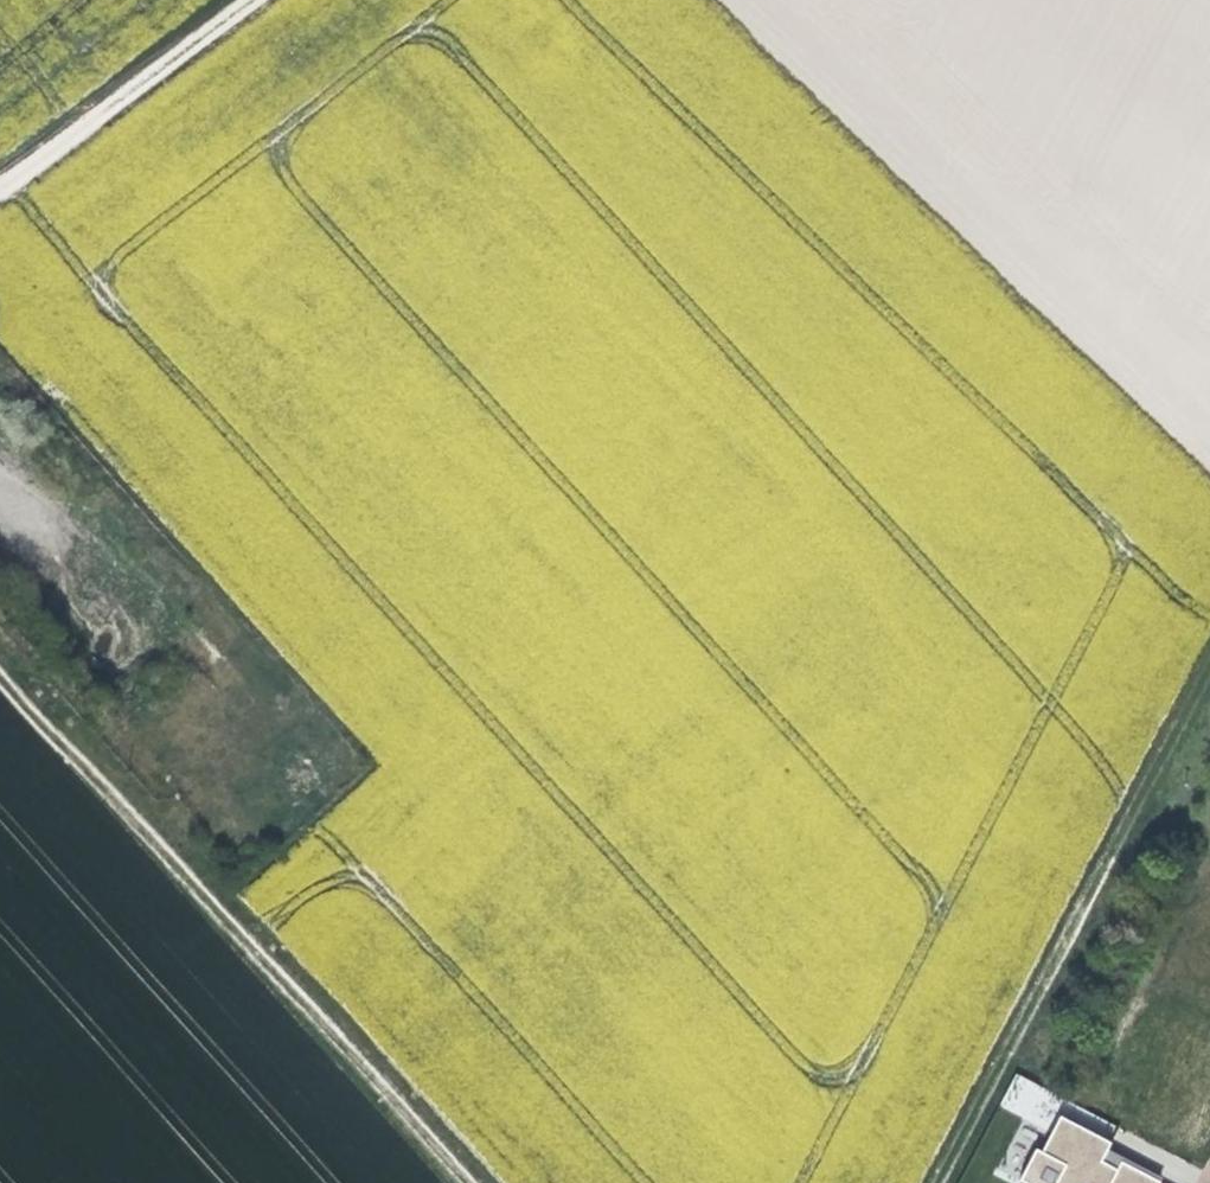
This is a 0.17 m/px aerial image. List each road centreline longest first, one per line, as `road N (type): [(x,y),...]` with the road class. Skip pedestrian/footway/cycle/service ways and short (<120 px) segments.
road 1 (track): [(472,1182),(0,657)]
road 2 (track): [(939,1182),(1209,668)]
road 3 (track): [(0,190),(247,0)]

